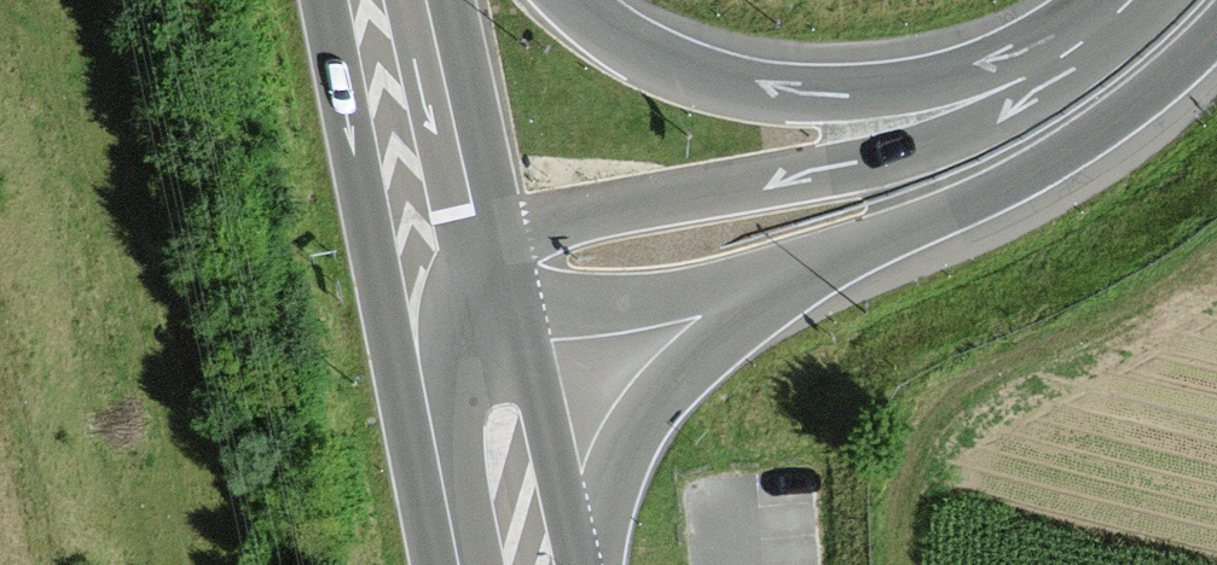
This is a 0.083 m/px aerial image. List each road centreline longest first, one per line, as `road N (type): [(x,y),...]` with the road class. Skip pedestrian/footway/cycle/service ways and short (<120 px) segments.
road 1 (motorway): [(1025,78),(909,155),(592,212),(504,240)]
road 2 (motorway): [(760,288),(972,201),(1064,152),(1216,30)]
road 3 (track): [(1216,244),(1135,300),(968,385),(932,420),(914,465),(914,564)]
road 4 (motorway): [(1025,78),(761,93),(671,64),(578,0)]
road 5 (primary): [(324,0),(414,451)]
road 6 (motorway): [(582,564),(616,472),(650,409),(760,288)]
road 7 (primary): [(405,0),(470,271)]
road 8 (primary): [(579,564),(516,301)]
road 9 (primary): [(504,240),(450,0)]
road 10 (motorway): [(516,301),(760,288)]
road 11 (primary): [(470,271),(442,321),(414,451)]
road 12 (motorway): [(1131,0),(1025,78)]

